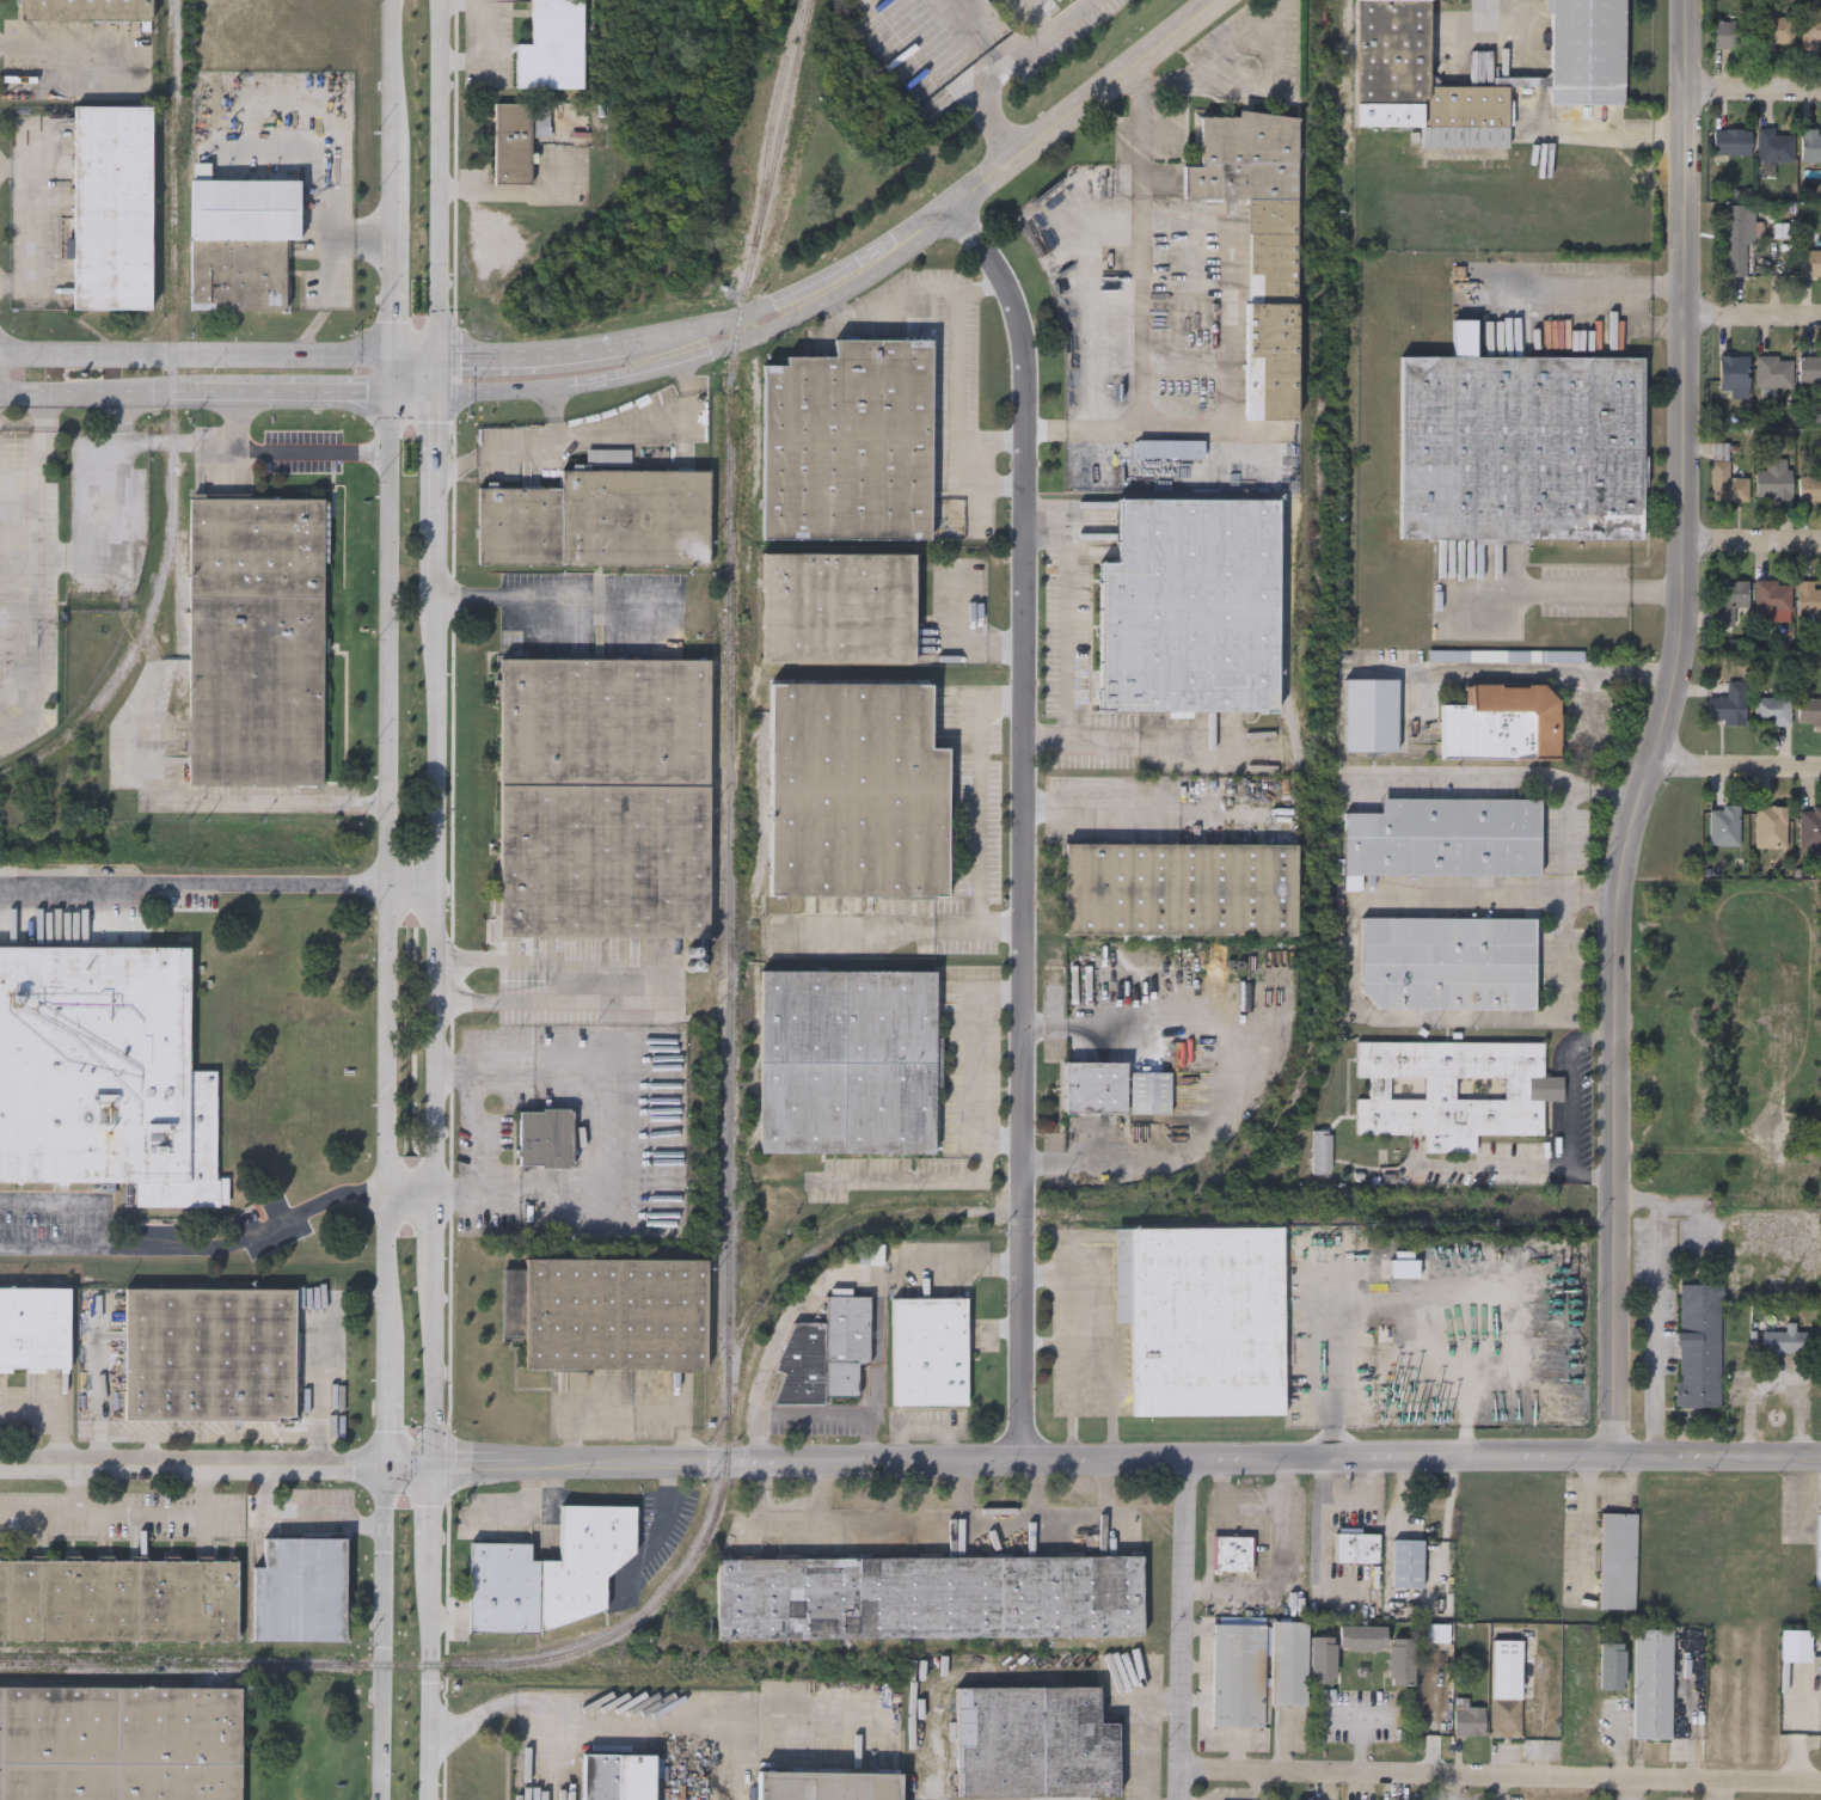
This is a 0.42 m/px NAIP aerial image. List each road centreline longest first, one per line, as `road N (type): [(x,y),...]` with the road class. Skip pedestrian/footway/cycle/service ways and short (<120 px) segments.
road 1 (secondary): [(395,0),(385,886),(390,1462),(379,1799)]
road 2 (tertiary): [(1618,1451),(1611,935),(1620,850),(1676,661),(1685,547),(1681,0)]
road 3 (residential): [(1024,1458),(1028,366),(1011,293),(954,206)]
road 4 (tertiary): [(436,1462),(1618,1451)]
road 5 (residential): [(1820,1780),(1178,1765)]
road 6 (secondary): [(435,1193),(437,596)]
road 7 (tertiary): [(1219,0),(906,244),(828,288)]
road 8 (secondary): [(441,354),(0,349)]
road 9 (tertiary): [(0,1462),(436,1462)]
road 10 (tertiary): [(439,394),(553,387),(686,362),(795,323),(813,298)]
road 11 (secondary): [(441,354),(441,0)]
road 12 (residential): [(1177,1799),(1188,1453)]
road 13 (secondary): [(432,1799),(435,1565)]
road 14 (tertiary): [(1618,1451),(1820,1453)]
road 15 (secondary): [(437,596),(439,394)]
road 16 (tertiary): [(813,298),(783,298),(728,319),(623,342)]
road 17 (secondary): [(0,394),(195,393)]
road 18 (secondary): [(436,1462),(436,1276)]
road 19 (tertiary): [(623,342),(570,351),(441,354)]
road 20 (residential): [(1820,768),(1647,759)]
road 21 (secondary): [(247,392),(393,393)]
road 22 (residential): [(1820,90),(1681,90)]
road 23 (residential): [(1820,318),(1682,317)]
road 24 (residential): [(1820,549),(1685,547)]

